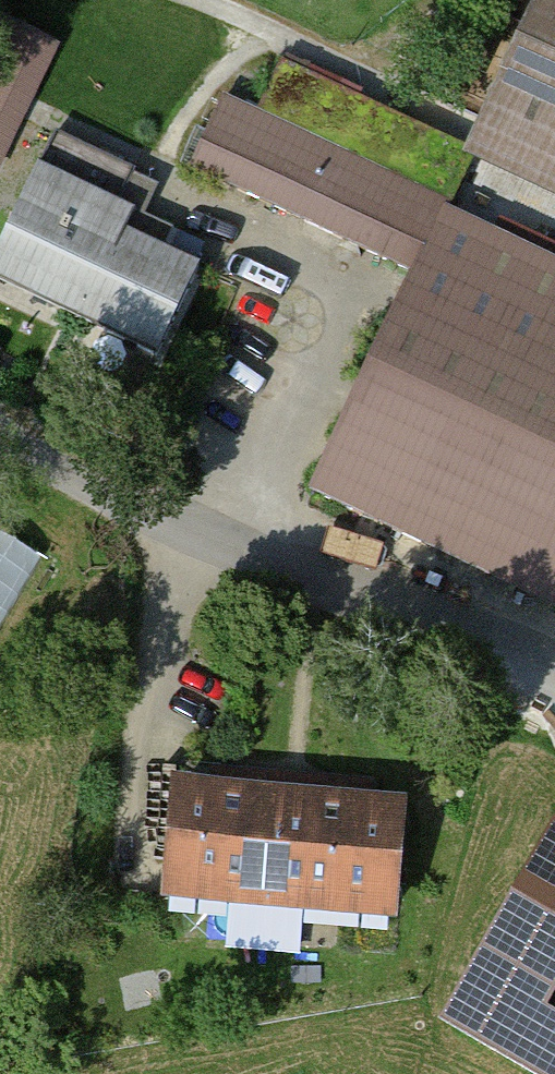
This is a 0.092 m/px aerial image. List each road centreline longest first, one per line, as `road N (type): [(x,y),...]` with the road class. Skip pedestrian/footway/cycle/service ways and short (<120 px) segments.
road 1 (unclassified): [(0,428),(125,502),(329,575),(554,678)]

